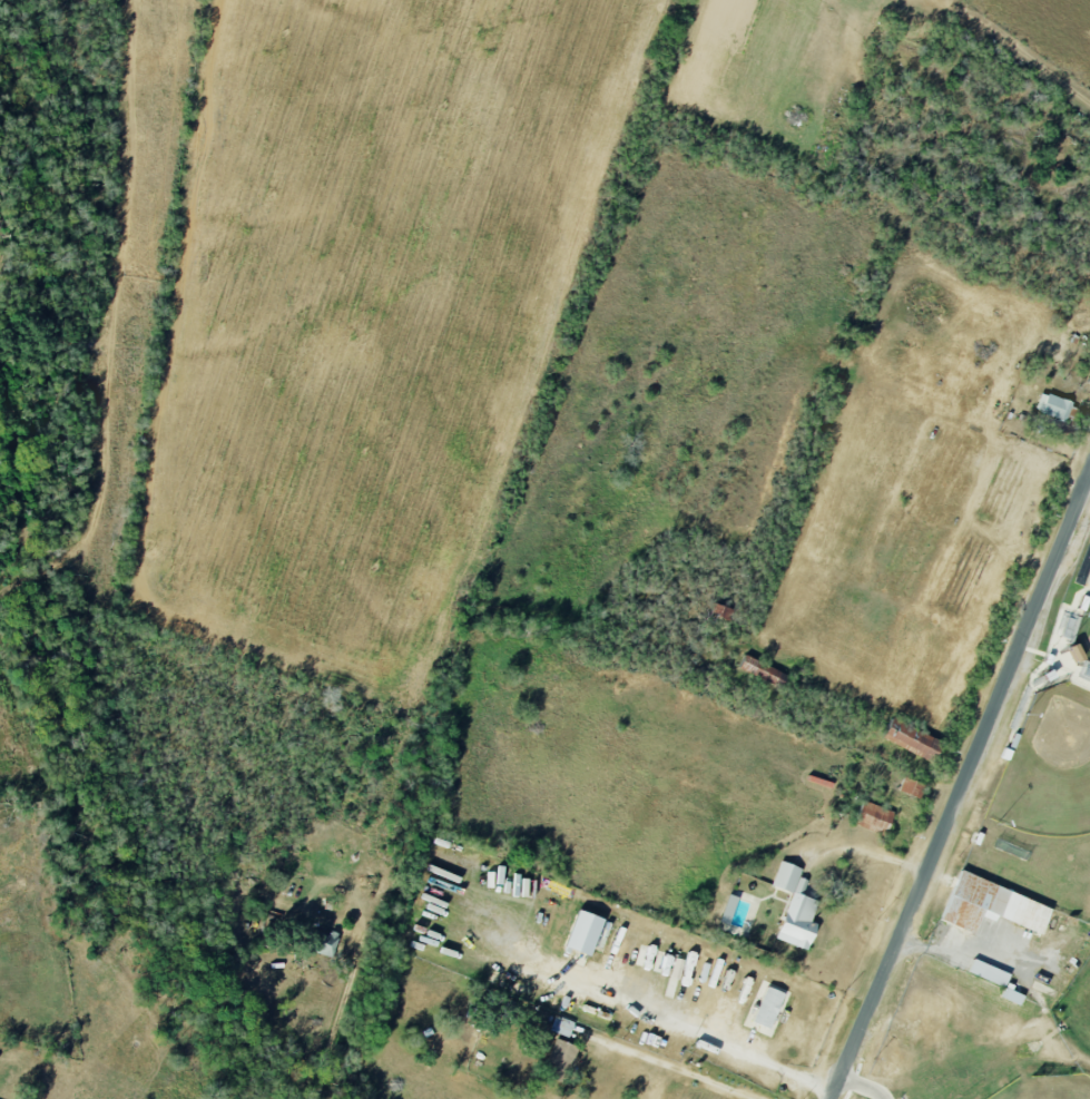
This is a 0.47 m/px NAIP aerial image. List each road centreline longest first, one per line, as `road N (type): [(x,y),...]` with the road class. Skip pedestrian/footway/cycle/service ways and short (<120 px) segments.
road 1 (residential): [(832,1098),(1089,503)]

